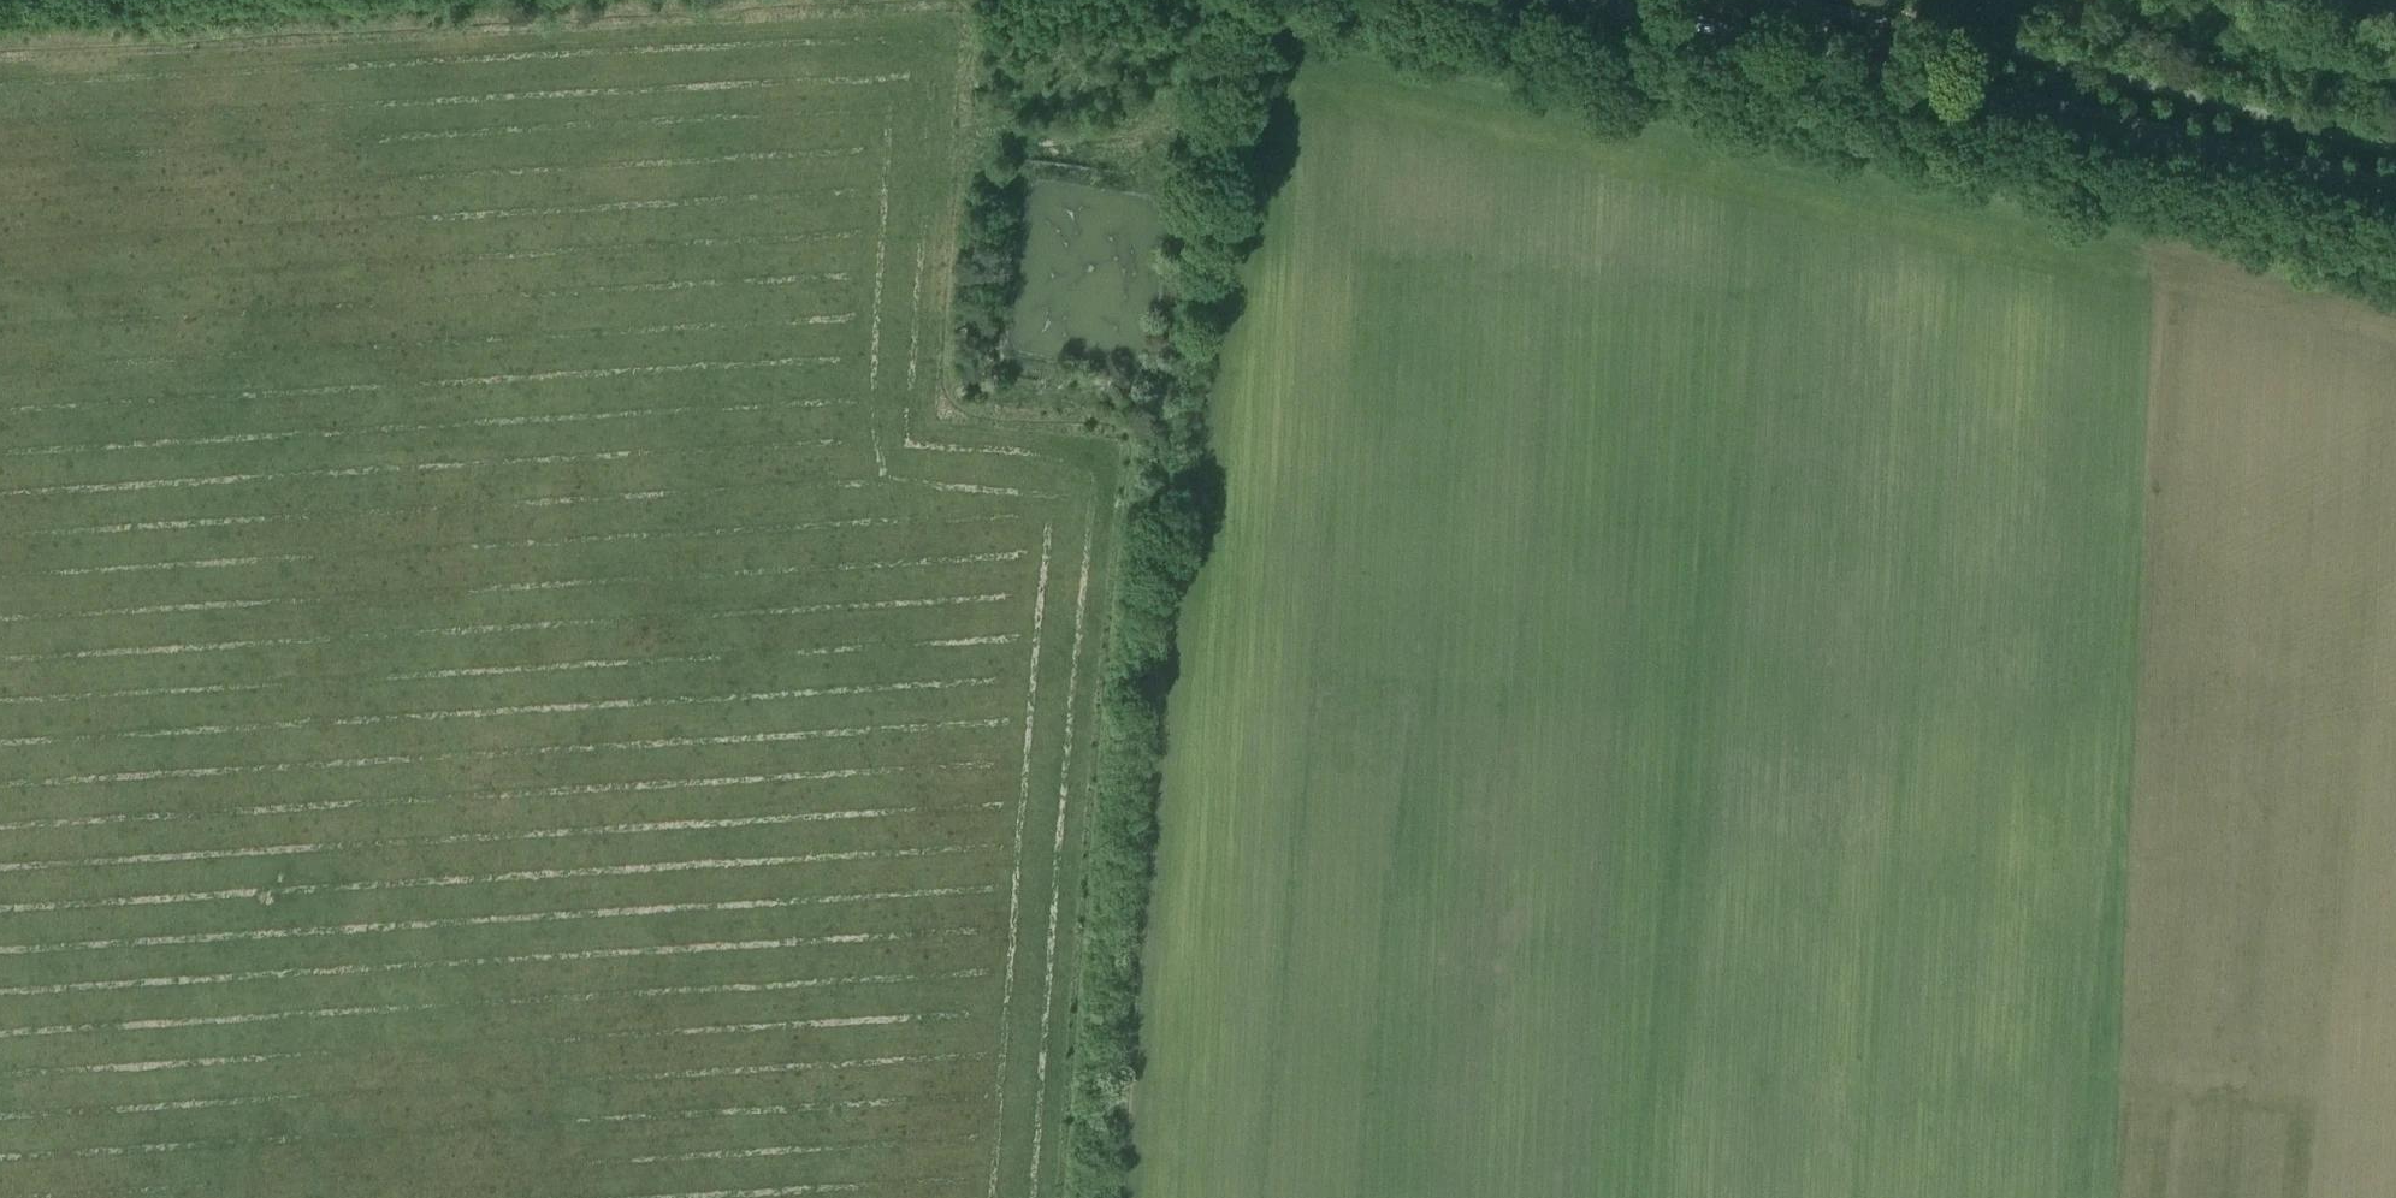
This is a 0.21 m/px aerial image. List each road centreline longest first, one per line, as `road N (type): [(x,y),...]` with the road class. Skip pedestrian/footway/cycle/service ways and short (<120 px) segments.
road 1 (secondary): [(2395,193),(1567,0)]

